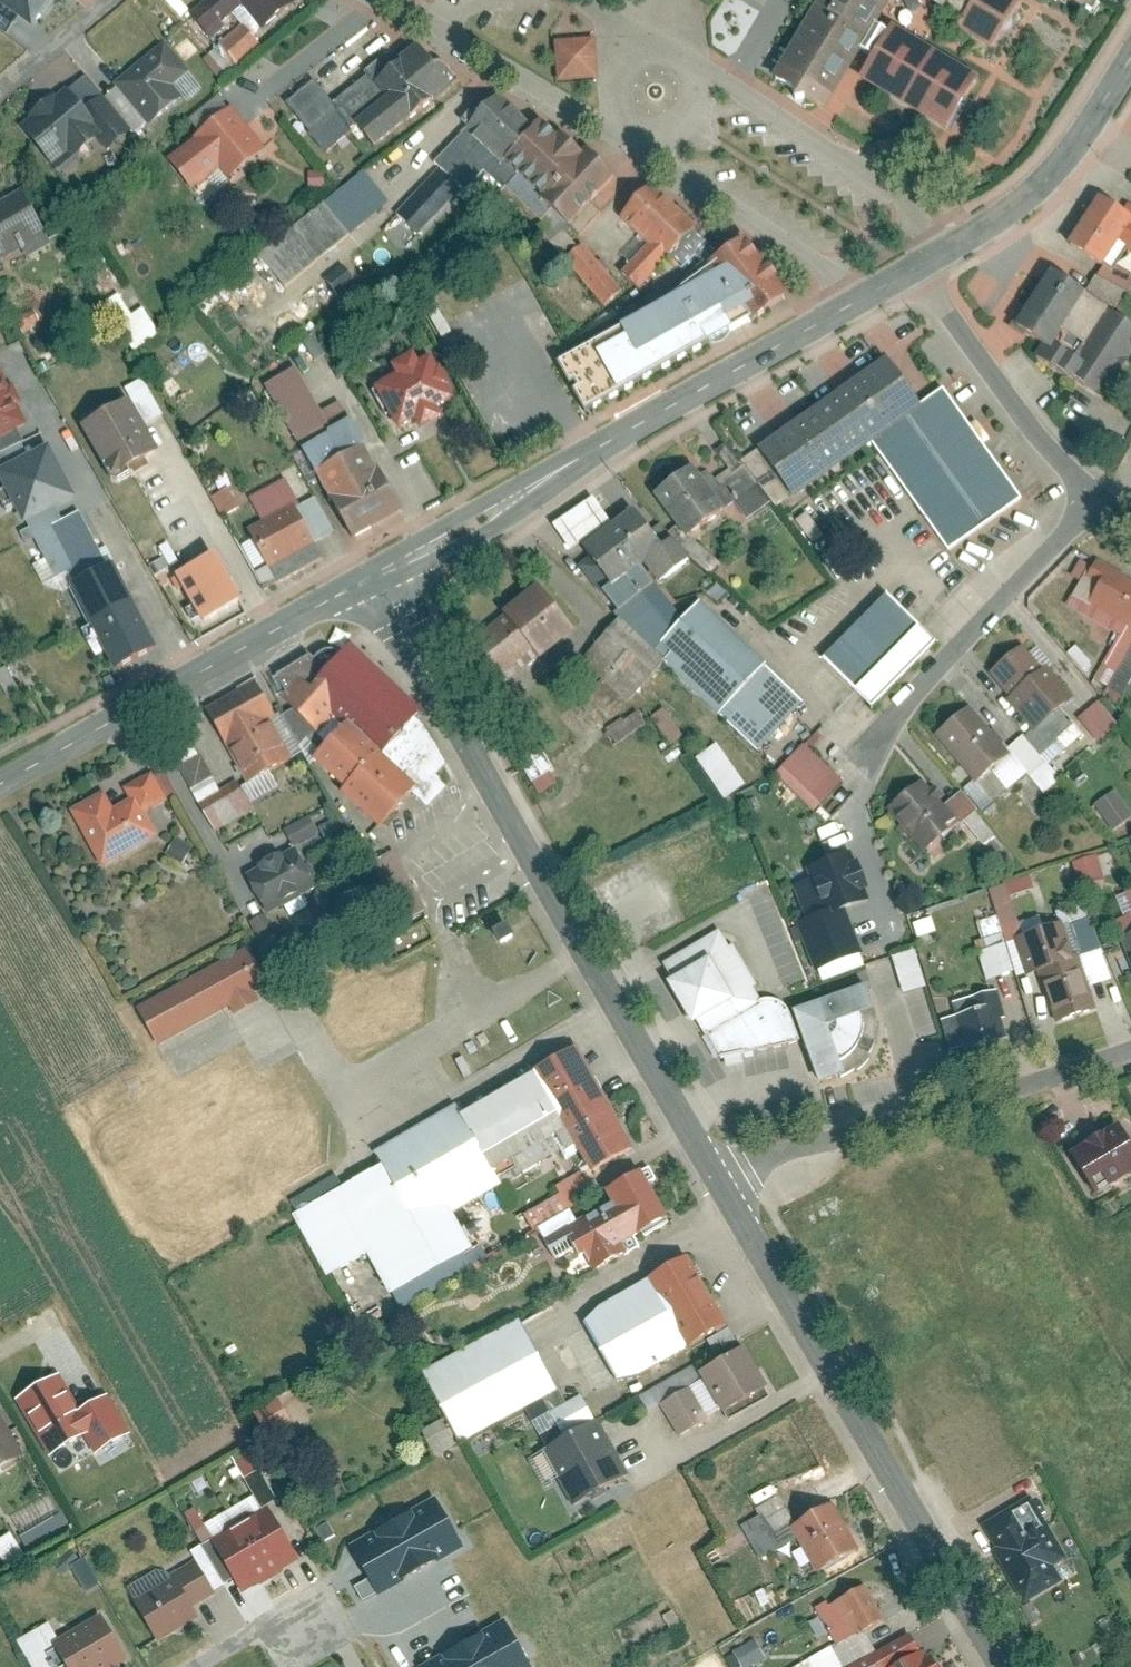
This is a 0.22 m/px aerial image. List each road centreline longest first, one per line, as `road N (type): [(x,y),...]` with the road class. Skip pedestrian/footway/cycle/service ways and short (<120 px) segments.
road 1 (tertiary): [(377,578),(547,889),(727,1184)]
road 2 (tertiary): [(727,1184),(1005,1666)]
road 3 (tertiary): [(377,578),(852,304)]
road 4 (tertiary): [(0,788),(377,578)]
road 5 (residential): [(727,1184),(1130,1053)]
road 6 (residential): [(972,242),(661,45)]
road 7 (residential): [(1098,502),(870,744)]
road 8 (residential): [(610,134),(838,283),(852,304)]
road 9 (residential): [(915,272),(1098,502)]
road 10 (residential): [(384,0),(610,134)]
road 11 (tertiary): [(972,242),(1082,146),(1130,67)]
road 12 (residential): [(107,0),(0,90)]

